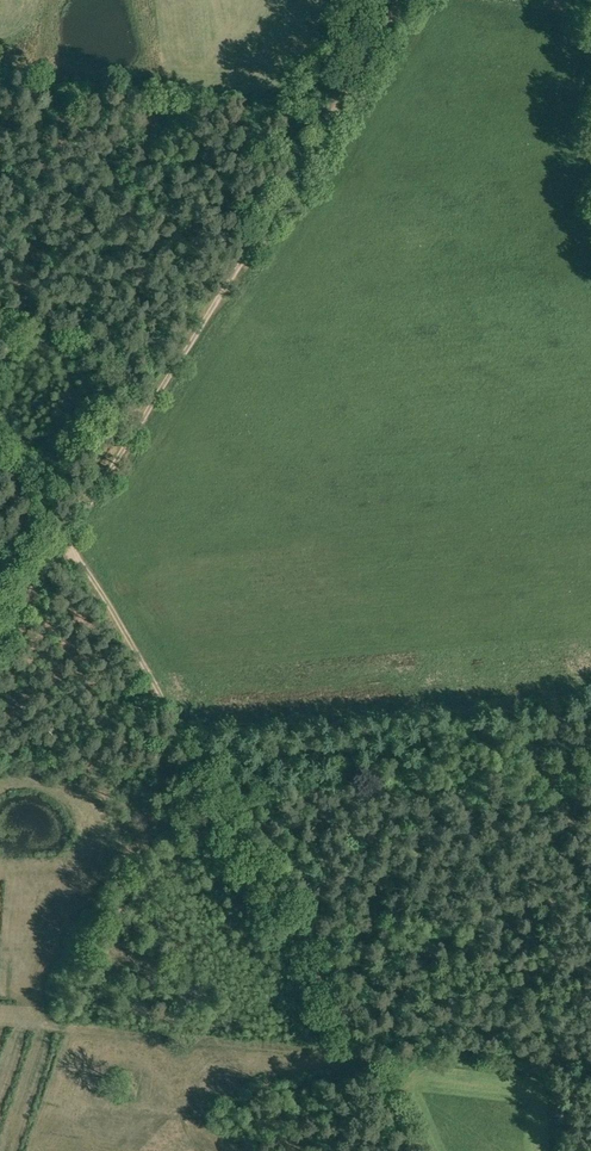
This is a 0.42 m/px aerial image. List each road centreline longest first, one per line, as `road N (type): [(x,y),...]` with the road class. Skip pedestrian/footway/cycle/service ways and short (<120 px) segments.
road 1 (track): [(404,1150),(319,959),(65,541)]
road 2 (track): [(416,0),(65,541)]

